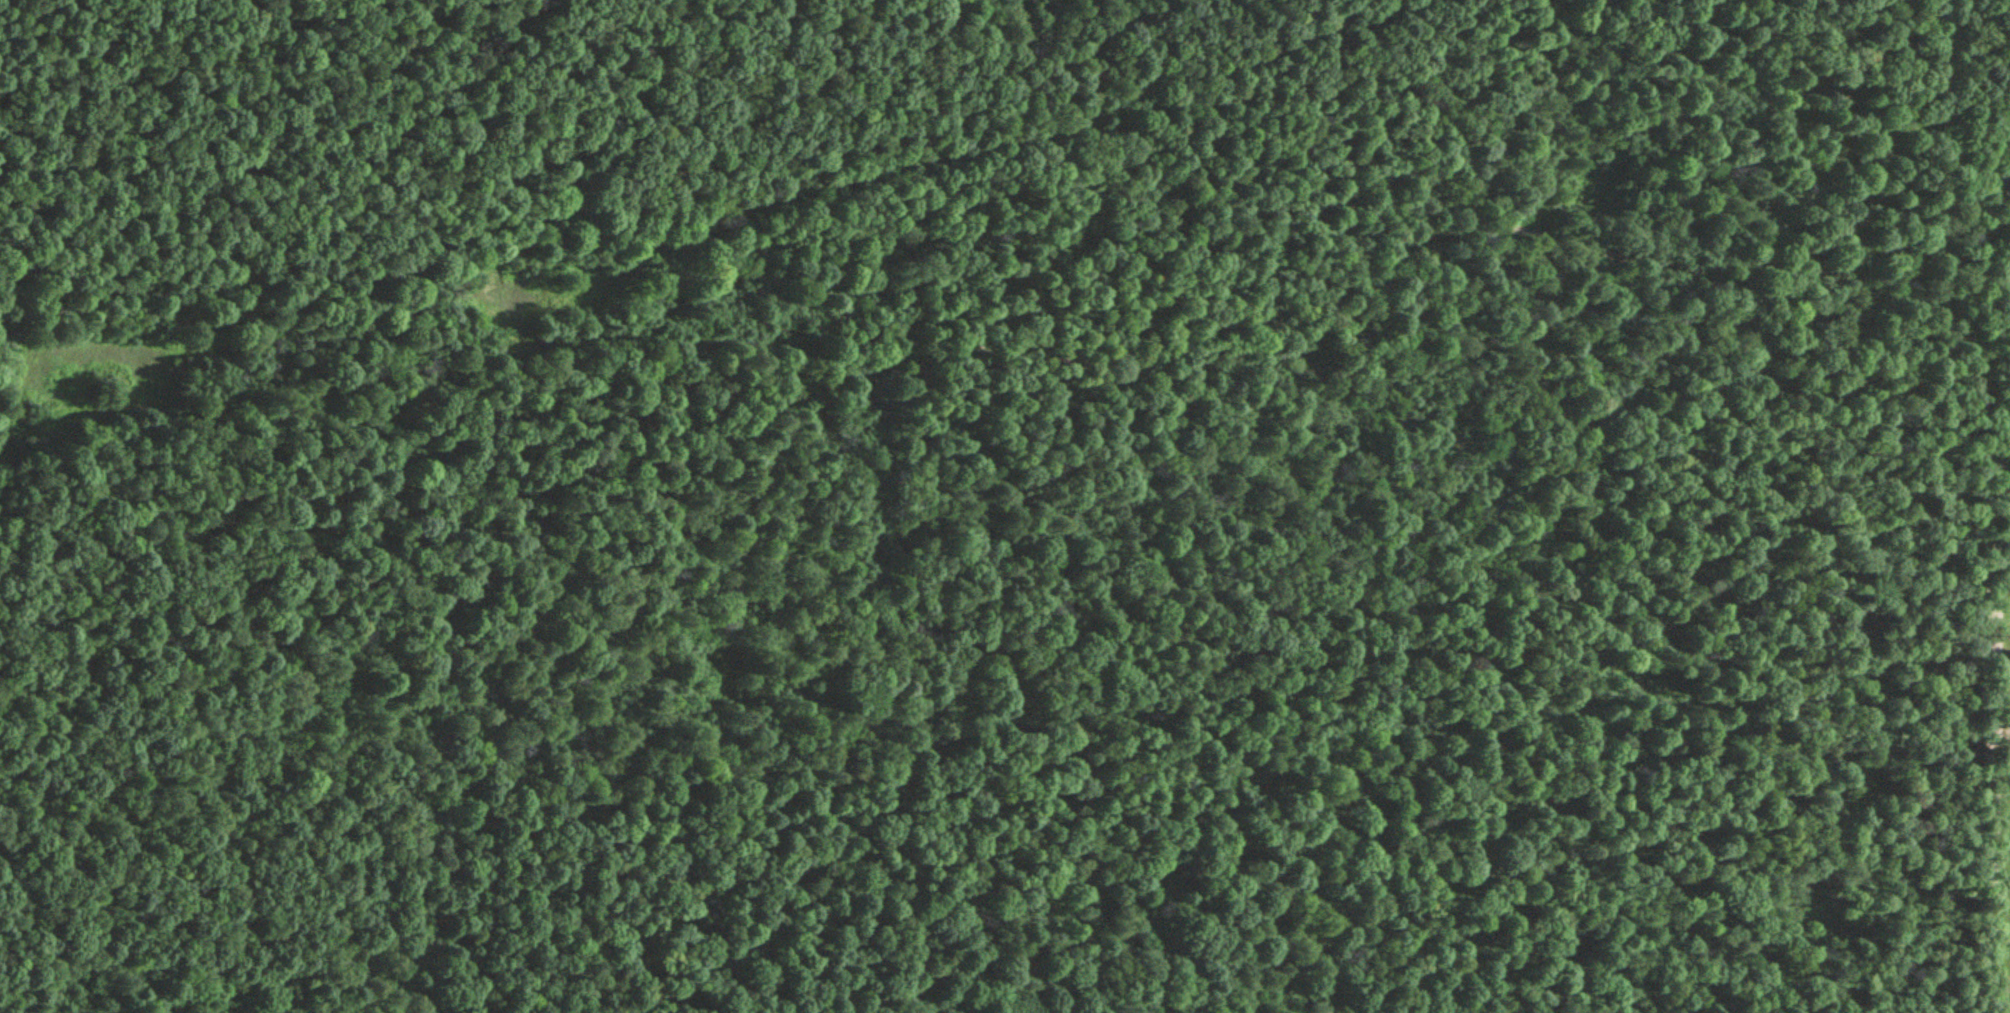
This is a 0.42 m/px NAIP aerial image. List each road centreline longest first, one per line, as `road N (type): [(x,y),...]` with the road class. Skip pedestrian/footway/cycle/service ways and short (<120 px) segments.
road 1 (track): [(1992,461),(1899,375),(1823,327),(1624,251),(1501,218),(1439,226),(1370,256),(1280,317),(1249,309),(1156,347),(886,357),(768,339),(678,341),(648,330),(530,342),(507,333),(1421,0)]
road 2 (track): [(0,454),(113,406),(176,409),(255,383),(433,358),(507,333),(486,308),(485,277),(537,223),(579,120),(689,0)]
road 3 (residential): [(1990,1012),(1992,461),(2009,371)]

